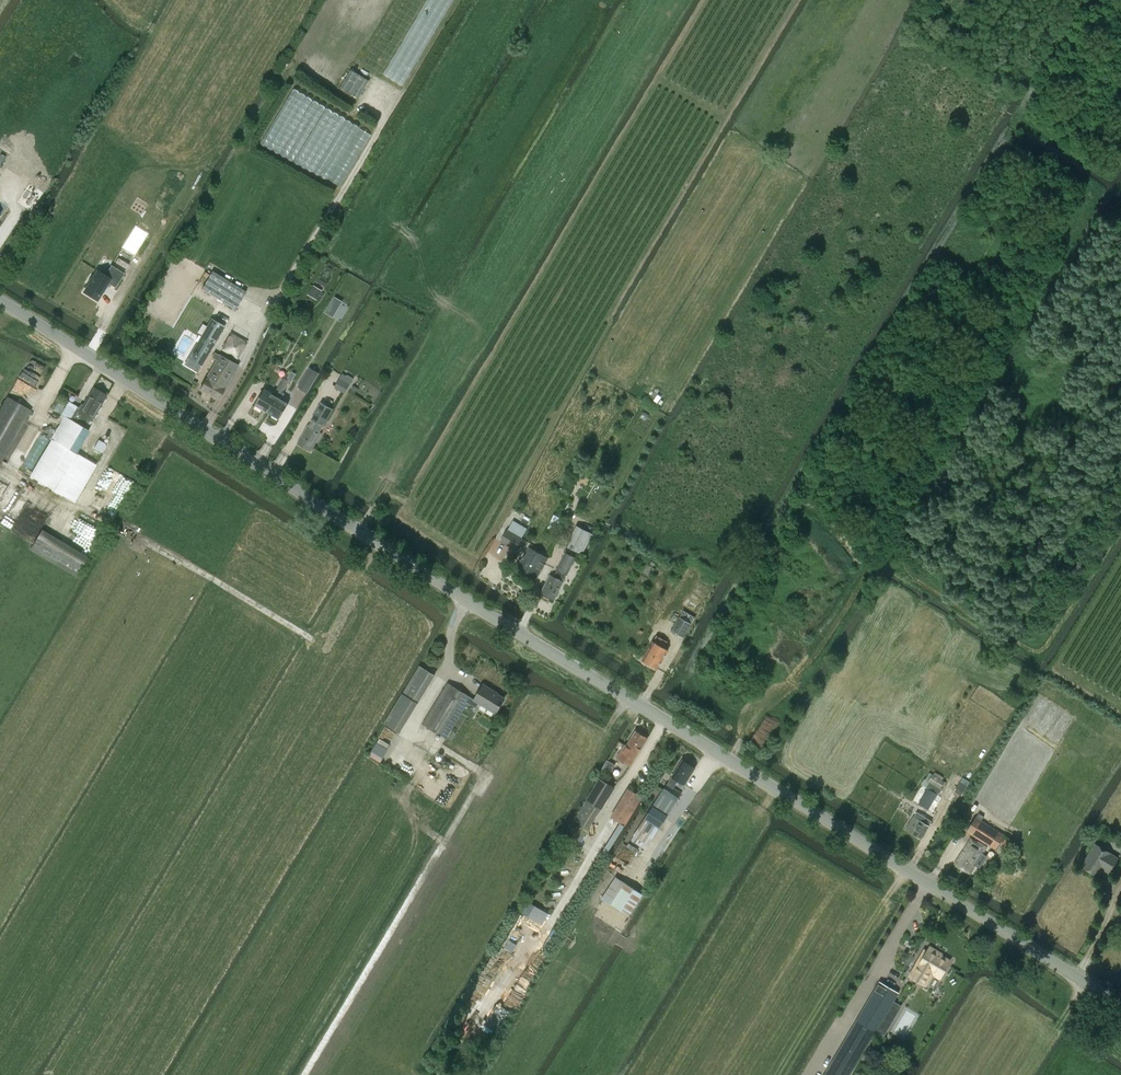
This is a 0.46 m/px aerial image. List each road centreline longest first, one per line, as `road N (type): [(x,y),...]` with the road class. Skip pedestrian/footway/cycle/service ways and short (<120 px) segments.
road 1 (tertiary): [(1120,1004),(0,301)]
road 2 (track): [(749,728),(696,693),(690,677),(698,659),(760,541),(1092,0)]
road 3 (track): [(730,761),(764,703),(819,653),(1097,194),(1007,136)]
road 4 (track): [(1120,521),(1048,644),(1032,650),(916,578),(889,538)]

